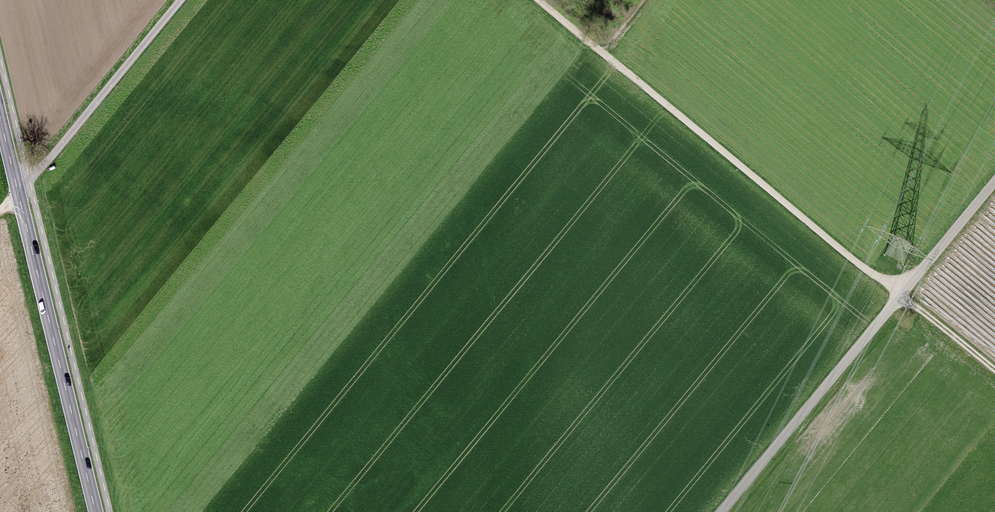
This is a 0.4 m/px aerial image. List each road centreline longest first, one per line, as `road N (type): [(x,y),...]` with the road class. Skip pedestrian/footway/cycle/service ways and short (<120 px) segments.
road 1 (track): [(603,54),(994,371)]
road 2 (unclassified): [(716,511),(994,179)]
road 3 (primary): [(19,196),(96,511)]
road 4 (residential): [(180,0),(19,196)]

